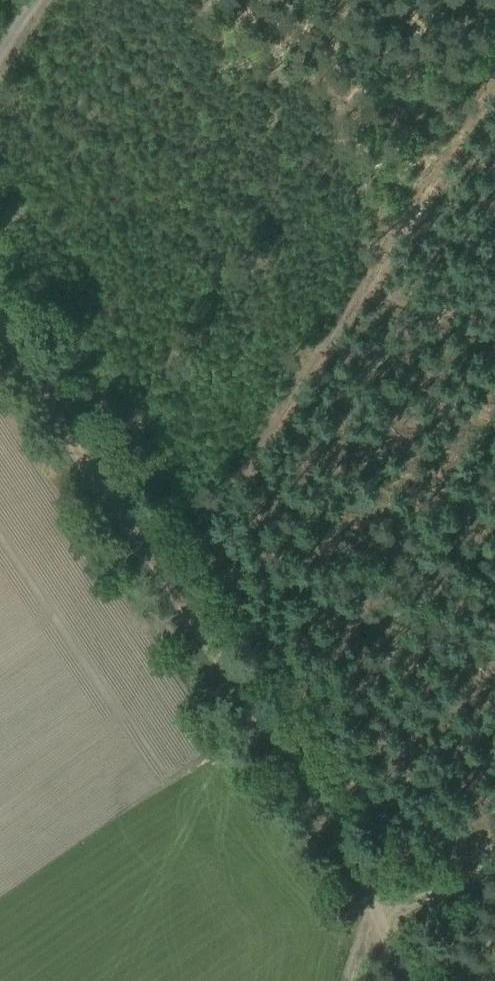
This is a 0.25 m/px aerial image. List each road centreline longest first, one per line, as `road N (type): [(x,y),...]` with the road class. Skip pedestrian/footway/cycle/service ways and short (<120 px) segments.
road 1 (track): [(494,83),(169,583)]
road 2 (track): [(377,920),(313,793),(169,583)]
road 3 (track): [(169,583),(0,322)]
road 4 (track): [(494,878),(377,920)]

